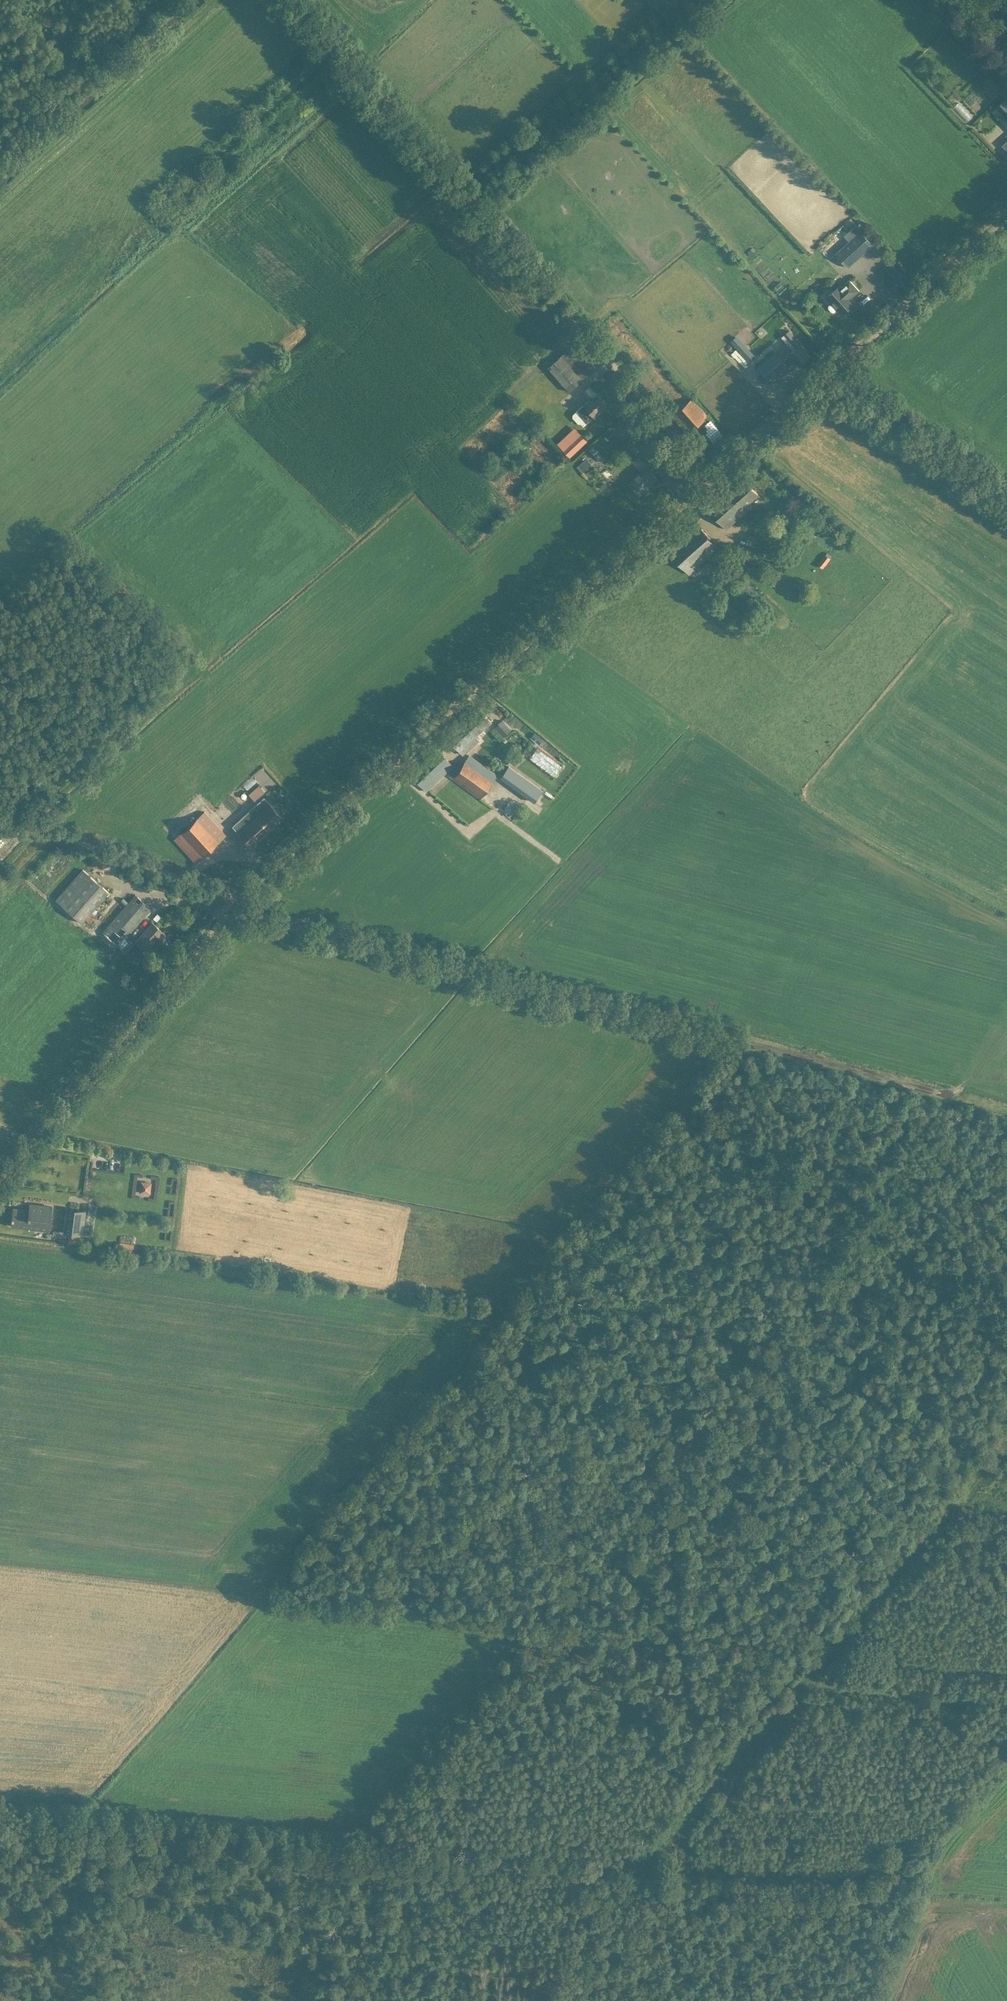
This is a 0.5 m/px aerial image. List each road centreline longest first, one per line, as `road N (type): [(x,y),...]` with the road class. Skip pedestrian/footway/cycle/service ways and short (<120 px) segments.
road 1 (unclassified): [(0,1172),(228,907),(1006,213)]
road 2 (track): [(1006,1113),(228,907)]
road 3 (track): [(712,476),(285,0)]
road 4 (track): [(0,1811),(631,1866)]
road 5 (track): [(0,190),(213,0)]

